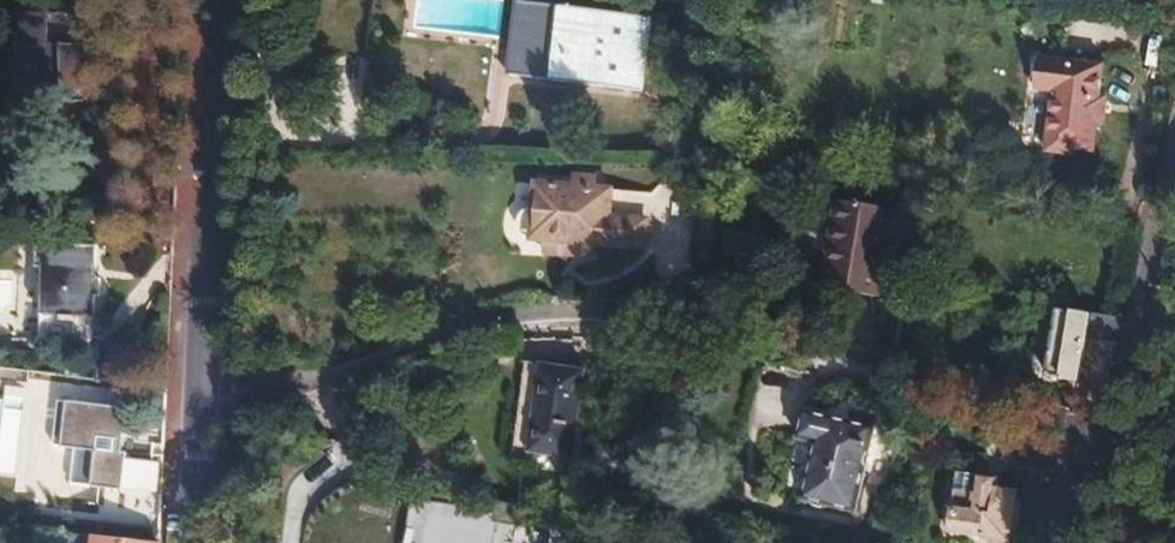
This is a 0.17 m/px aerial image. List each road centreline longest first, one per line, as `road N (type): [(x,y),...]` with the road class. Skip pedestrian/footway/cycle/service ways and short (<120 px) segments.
road 1 (residential): [(1091,446),(1062,421),(885,363),(732,321),(623,306),(459,320),(364,347),(251,396),(195,436)]
road 2 (tertiary): [(195,436),(217,0)]
road 3 (residential): [(1091,446),(1115,420),(1174,165)]

